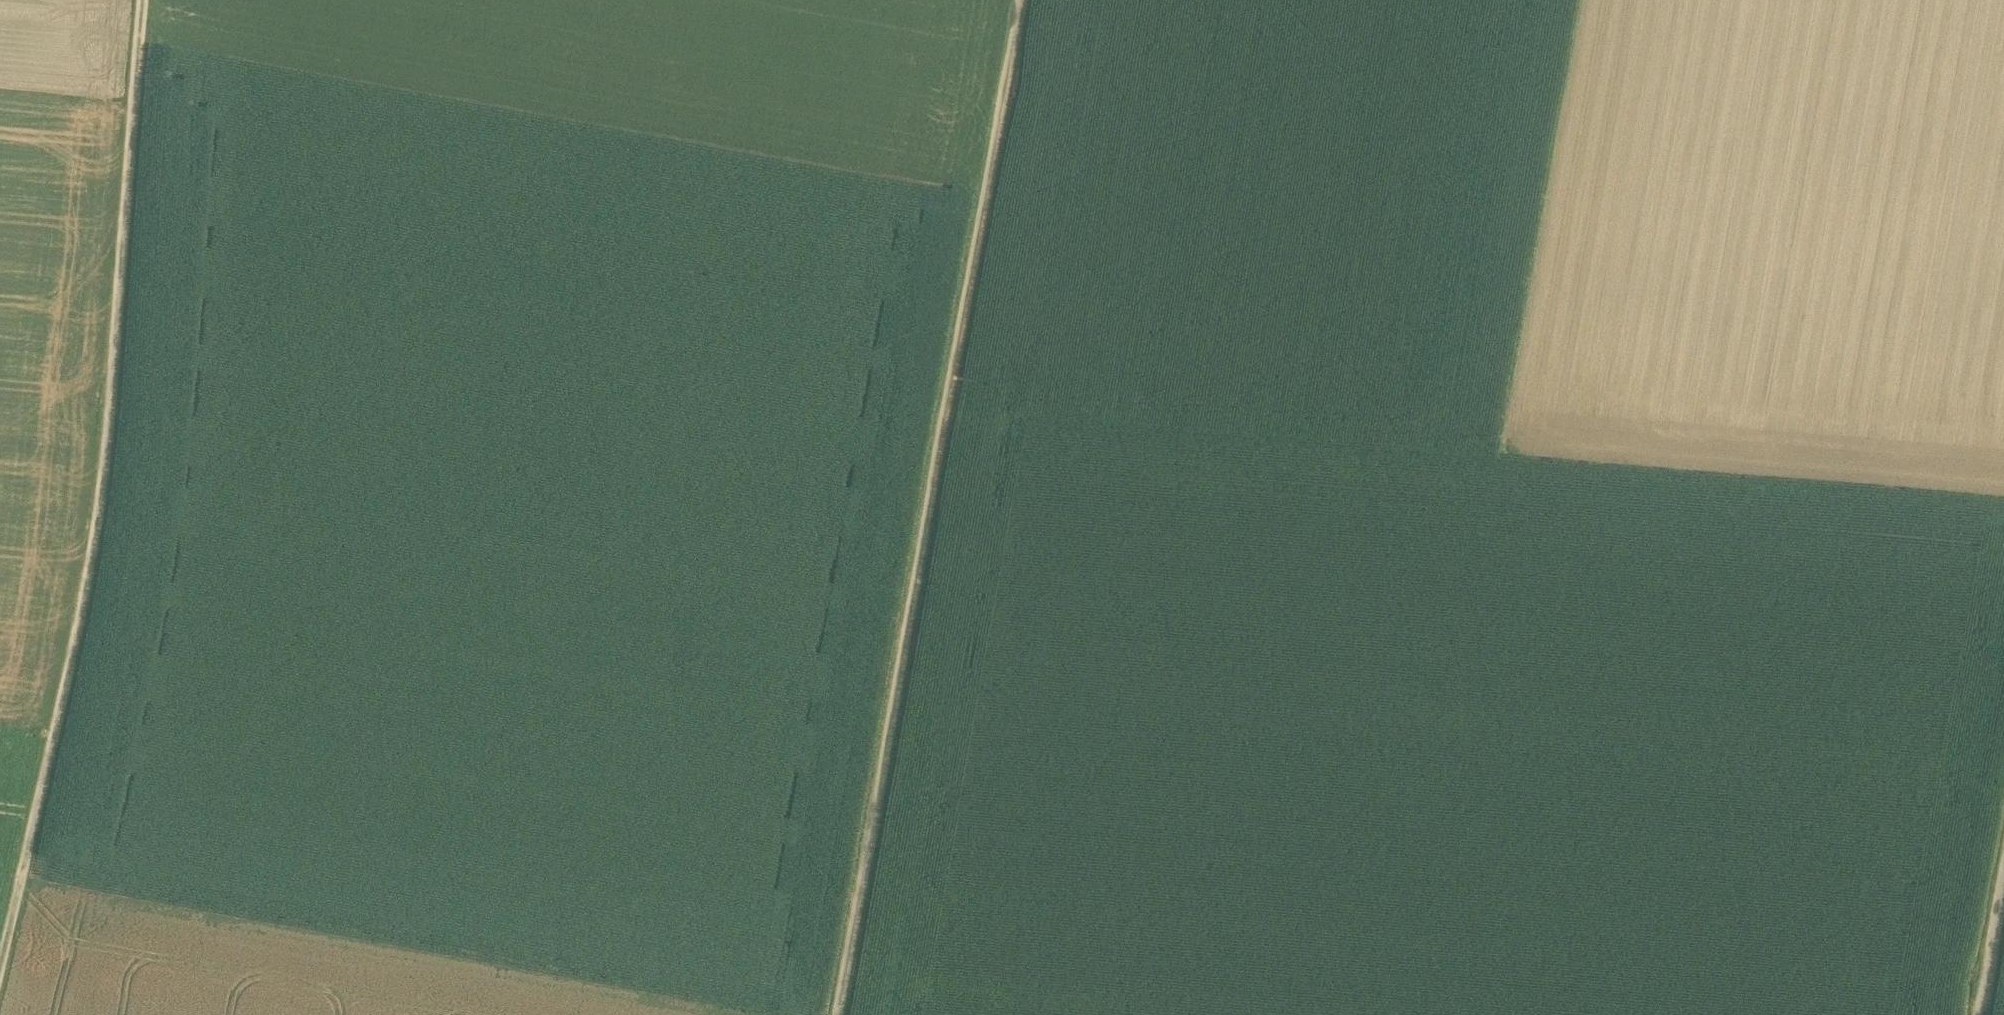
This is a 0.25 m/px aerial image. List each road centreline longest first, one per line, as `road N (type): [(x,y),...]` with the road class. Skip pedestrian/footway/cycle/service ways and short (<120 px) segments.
road 1 (track): [(1025,0),(839,1014)]
road 2 (track): [(0,972),(94,556),(146,0)]

